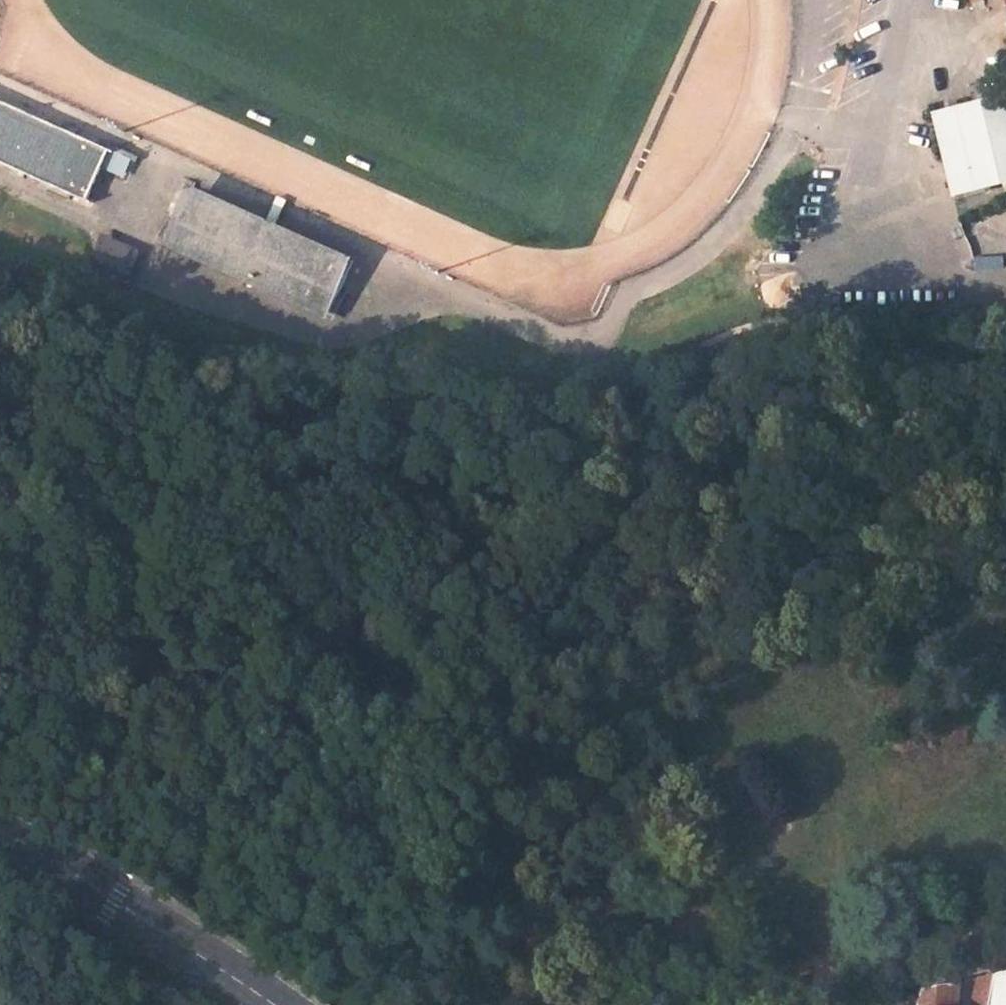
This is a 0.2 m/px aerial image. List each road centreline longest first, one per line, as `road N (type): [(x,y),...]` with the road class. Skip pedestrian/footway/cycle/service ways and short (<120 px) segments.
road 1 (unclassified): [(0,831),(270,1004)]

